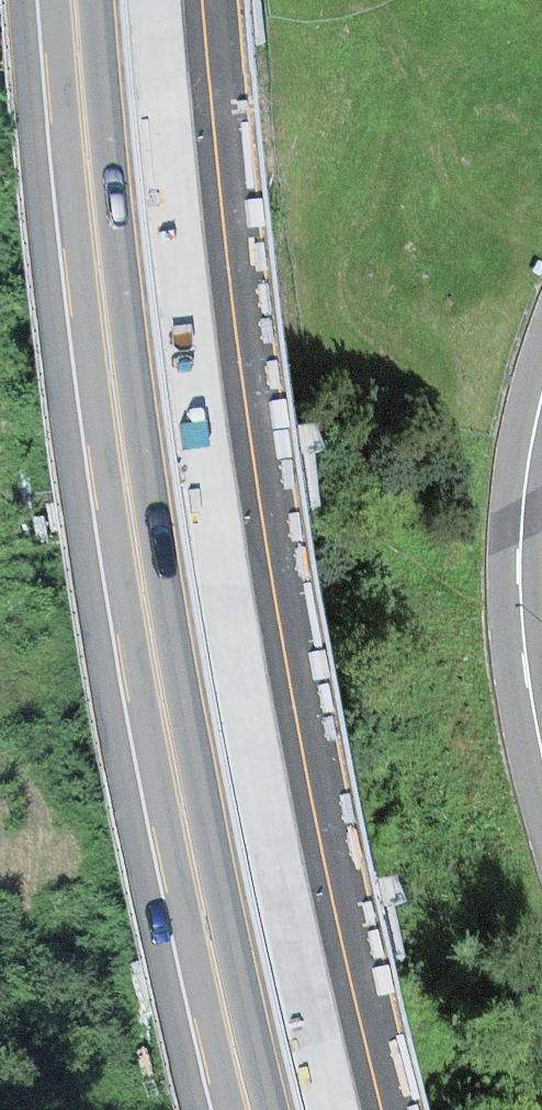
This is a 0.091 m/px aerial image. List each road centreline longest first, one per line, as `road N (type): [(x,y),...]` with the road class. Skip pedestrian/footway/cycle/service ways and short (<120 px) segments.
road 1 (motorway): [(355,1109),(267,717),(210,359),(177,0)]
road 2 (motorway): [(76,0),(112,382),(169,733),(251,1109)]
road 3 (tertiary): [(541,399),(519,580),(526,681),(541,750)]

